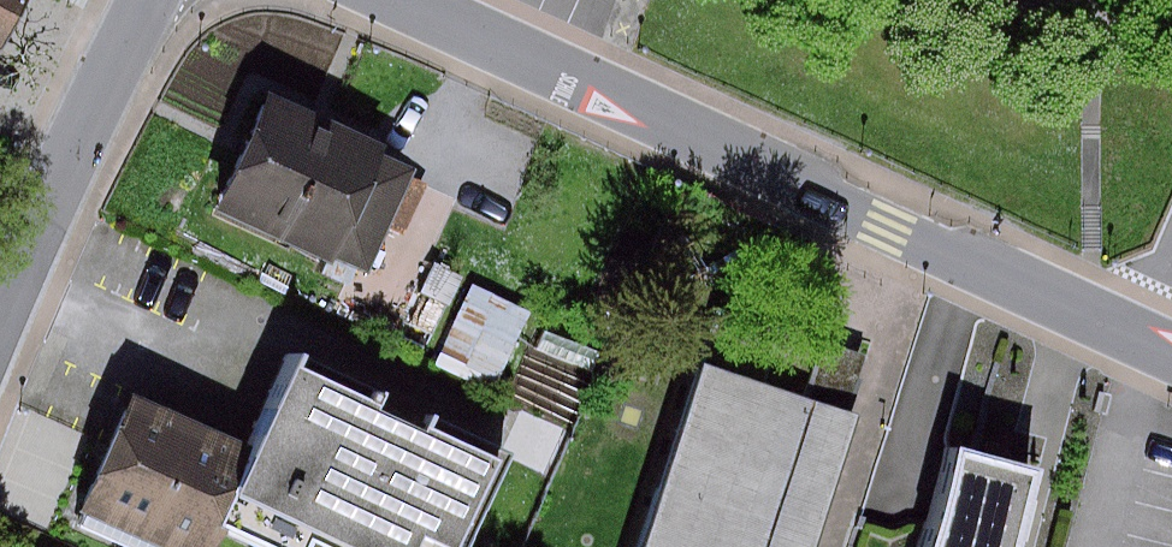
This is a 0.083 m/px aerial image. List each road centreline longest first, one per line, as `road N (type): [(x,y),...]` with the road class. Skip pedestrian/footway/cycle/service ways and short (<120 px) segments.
road 1 (residential): [(402,0),(892,229),(1147,339)]
road 2 (residential): [(152,0),(0,328)]

